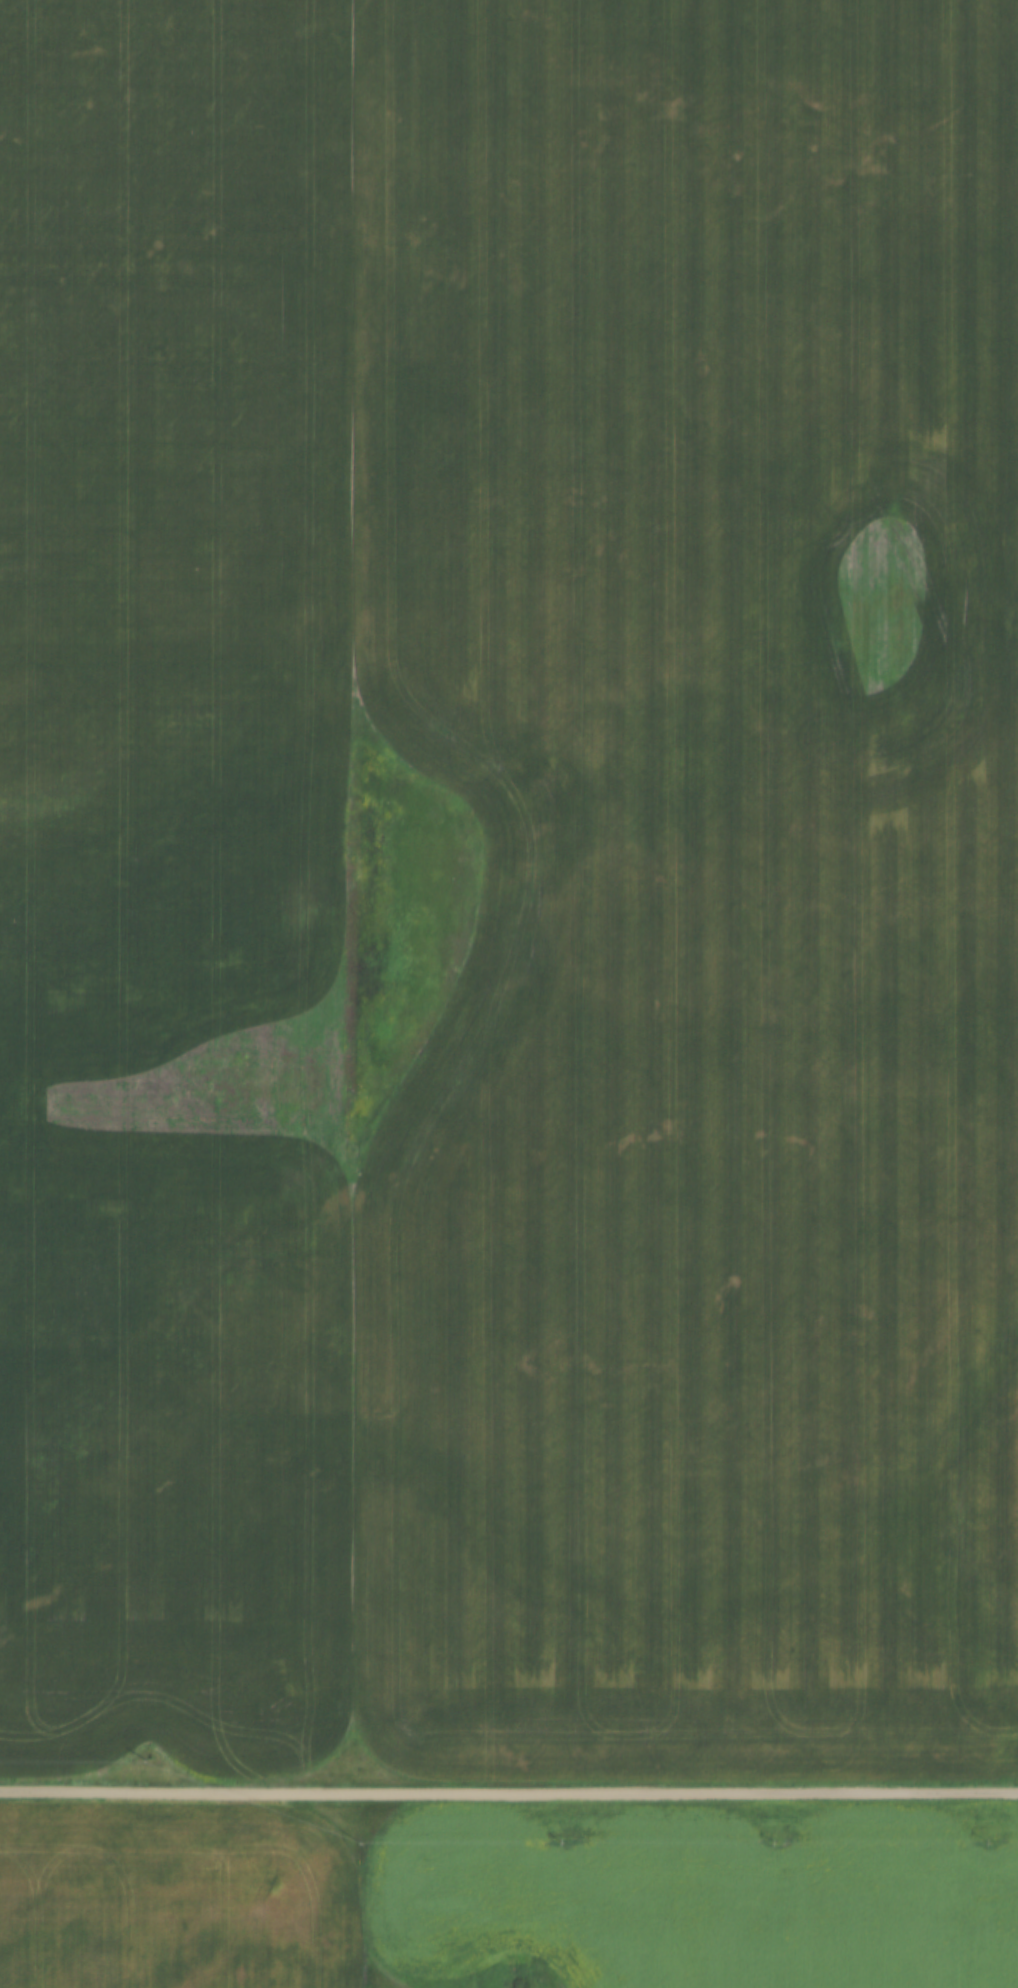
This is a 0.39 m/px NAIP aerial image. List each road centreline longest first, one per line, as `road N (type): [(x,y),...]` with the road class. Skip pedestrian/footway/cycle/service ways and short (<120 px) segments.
road 1 (track): [(1017,1784),(0,1784)]

